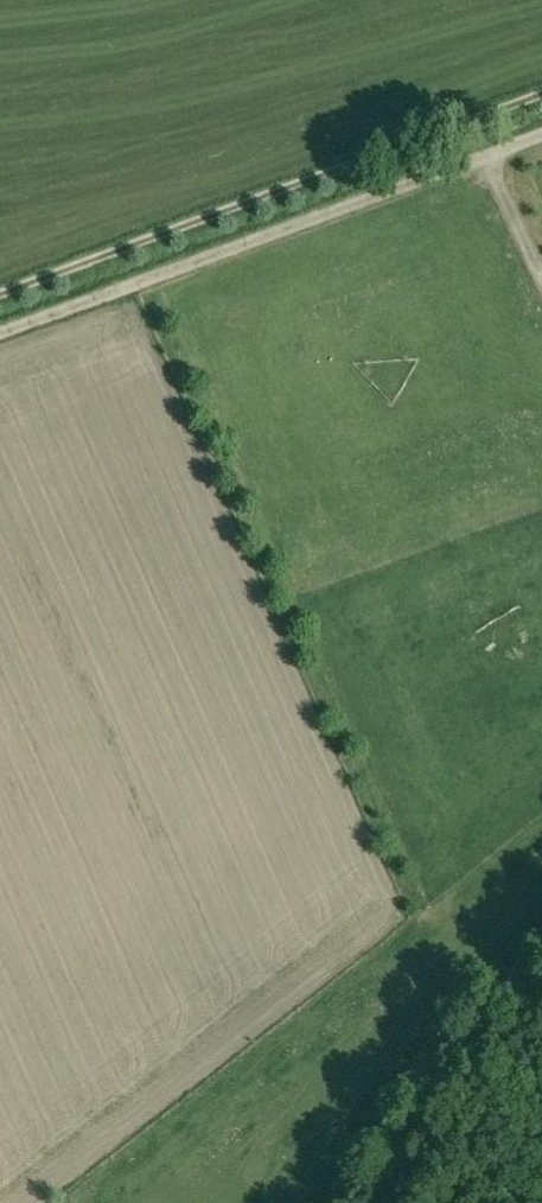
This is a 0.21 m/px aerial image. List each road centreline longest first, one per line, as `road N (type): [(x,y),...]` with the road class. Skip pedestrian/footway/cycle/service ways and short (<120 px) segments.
road 1 (track): [(541,92),(0,295)]

